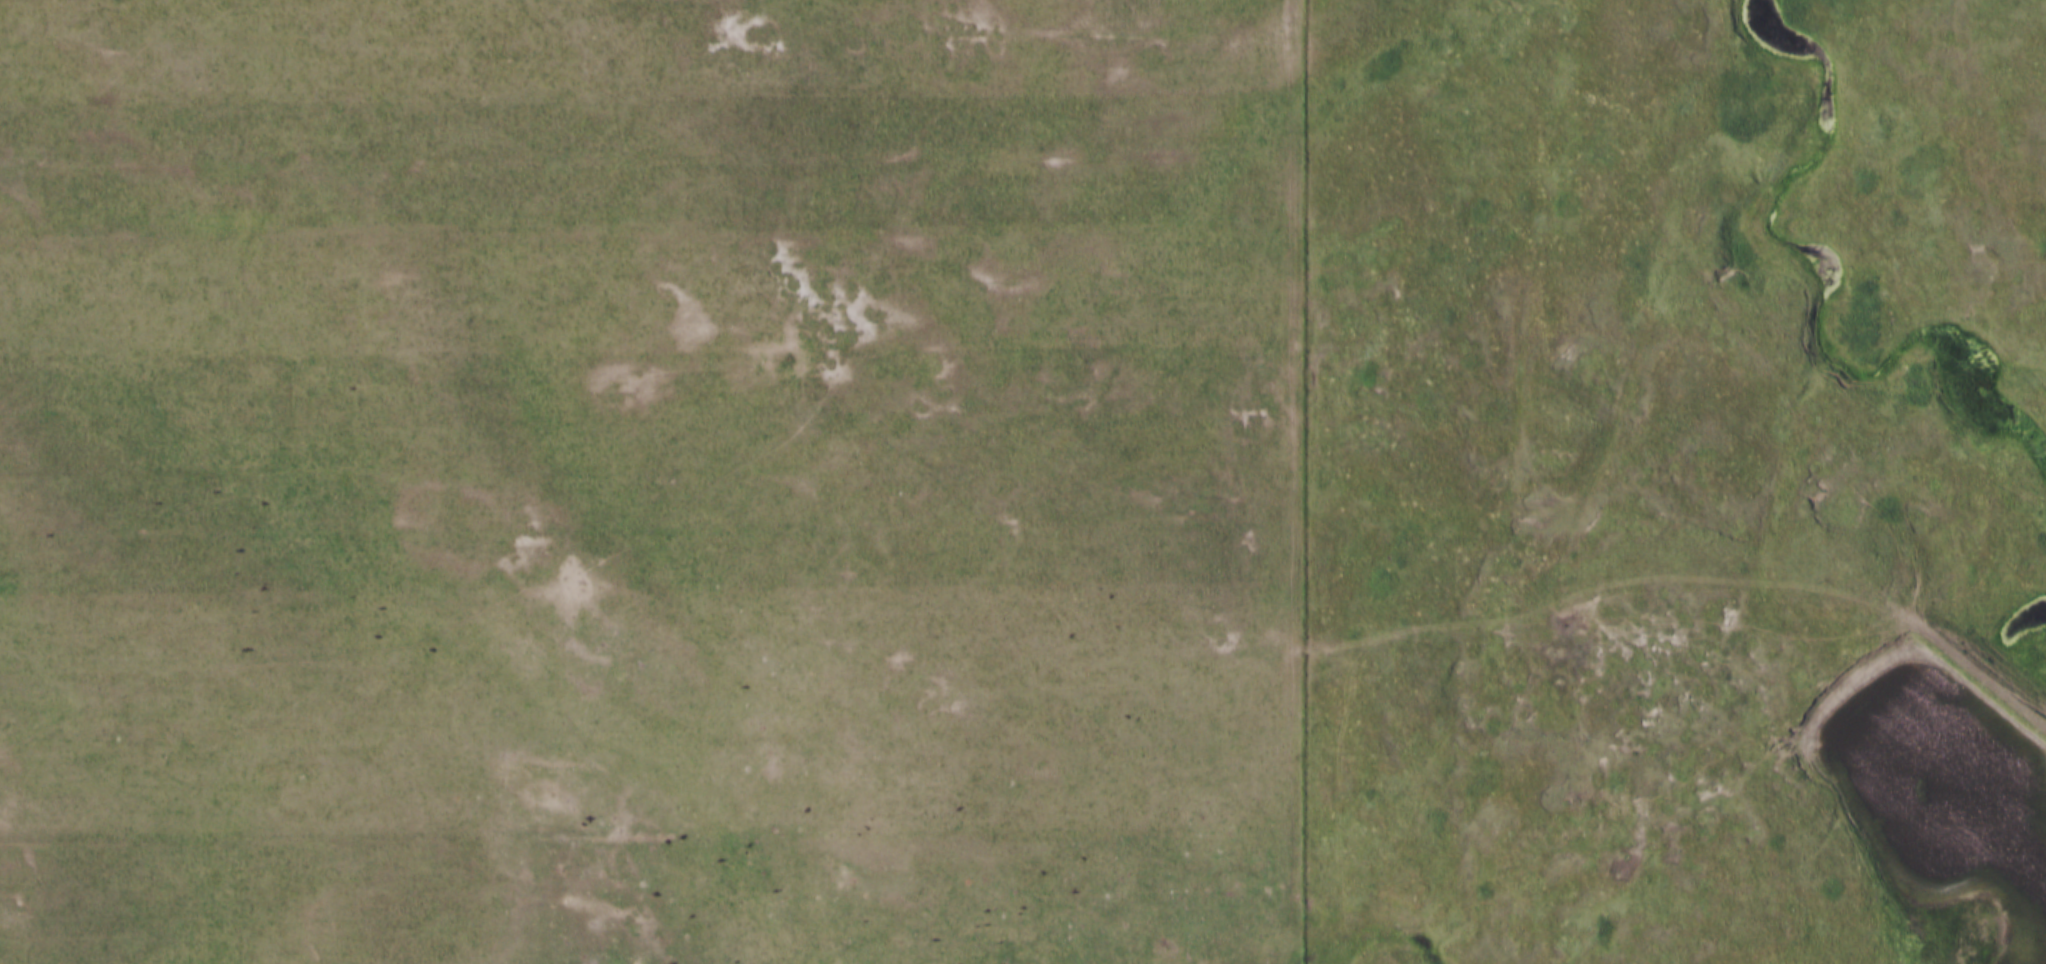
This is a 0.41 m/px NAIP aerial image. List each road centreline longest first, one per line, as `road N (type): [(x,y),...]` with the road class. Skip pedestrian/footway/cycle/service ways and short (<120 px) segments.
road 1 (track): [(1295,918),(1288,0)]

